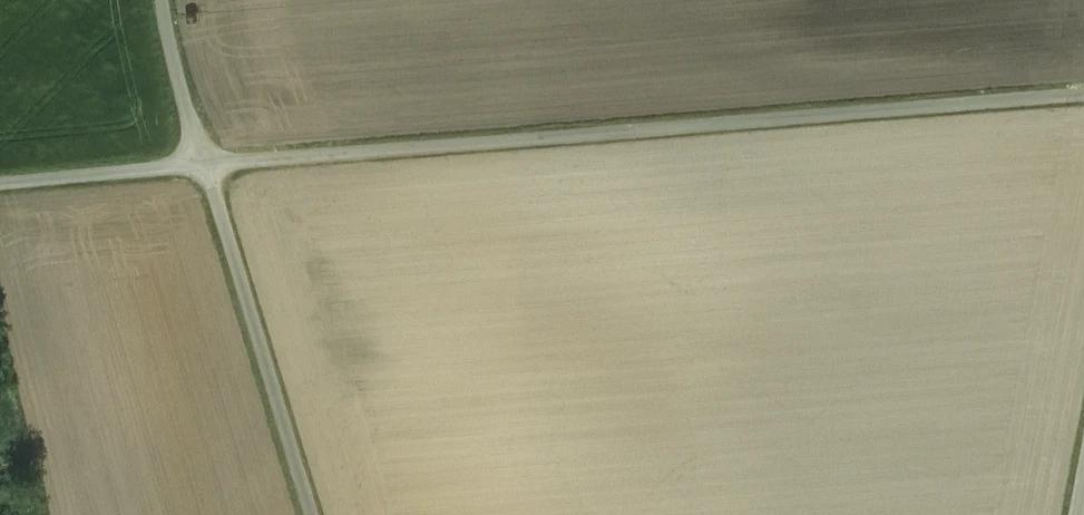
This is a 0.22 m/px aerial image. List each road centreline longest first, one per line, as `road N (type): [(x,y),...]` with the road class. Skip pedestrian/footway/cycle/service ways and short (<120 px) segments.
road 1 (unclassified): [(1083,95),(204,163)]
road 2 (unclassified): [(310,514),(204,163)]
road 3 (unclassified): [(204,163),(0,184)]
road 4 (unclassified): [(204,163),(163,0)]

